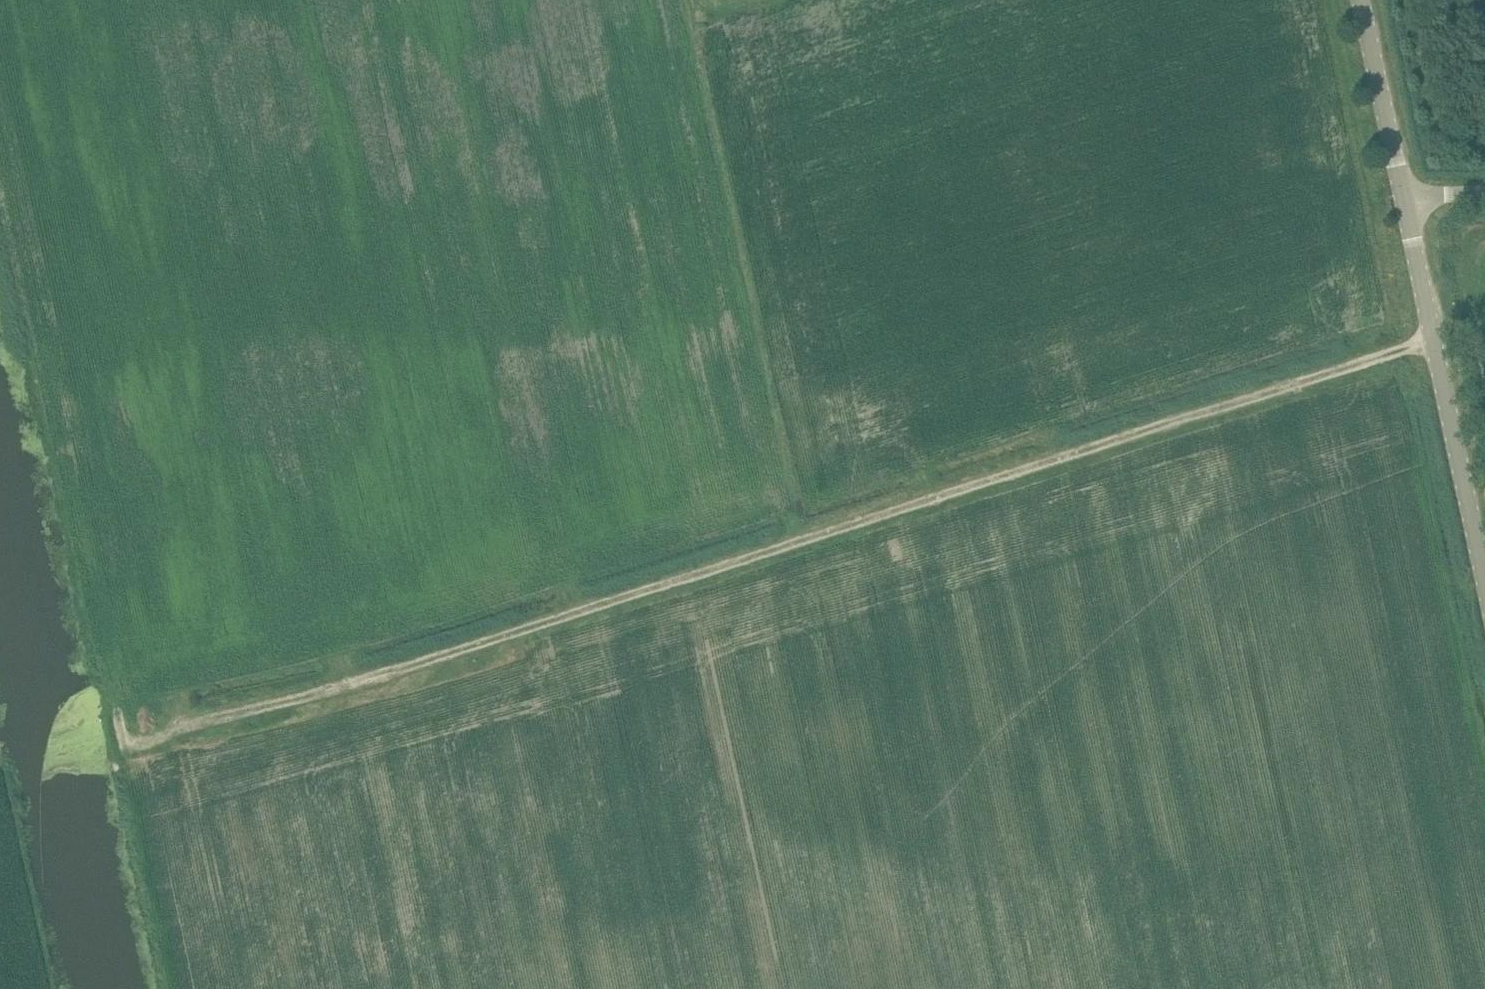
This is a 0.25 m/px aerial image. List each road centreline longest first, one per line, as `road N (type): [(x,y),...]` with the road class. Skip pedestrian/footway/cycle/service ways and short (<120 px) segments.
road 1 (track): [(209,718),(321,690),(1434,338)]
road 2 (unclassified): [(1484,580),(1403,195)]
road 3 (unclassified): [(1403,195),(1362,0)]

